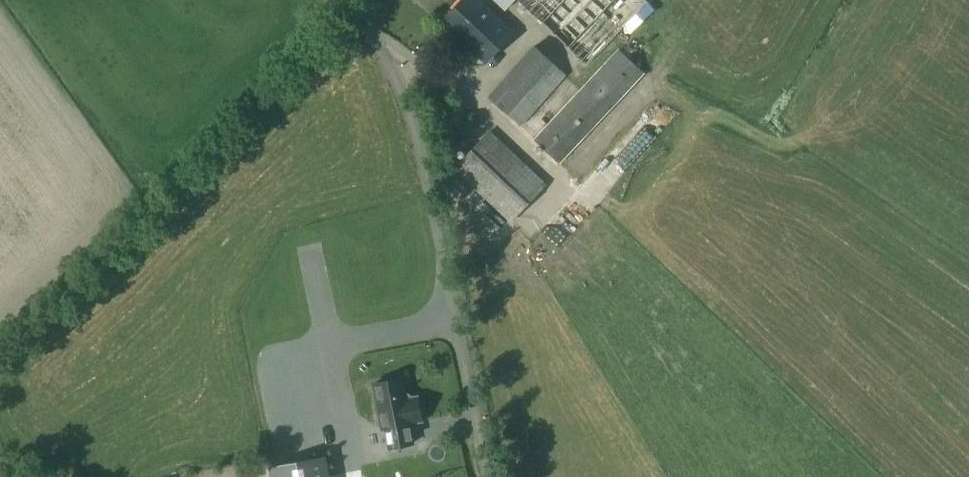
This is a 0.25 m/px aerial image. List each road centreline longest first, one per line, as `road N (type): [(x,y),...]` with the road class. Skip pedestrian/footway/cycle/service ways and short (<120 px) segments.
road 1 (unclassified): [(337,0),(383,56),(410,112),(486,476)]

